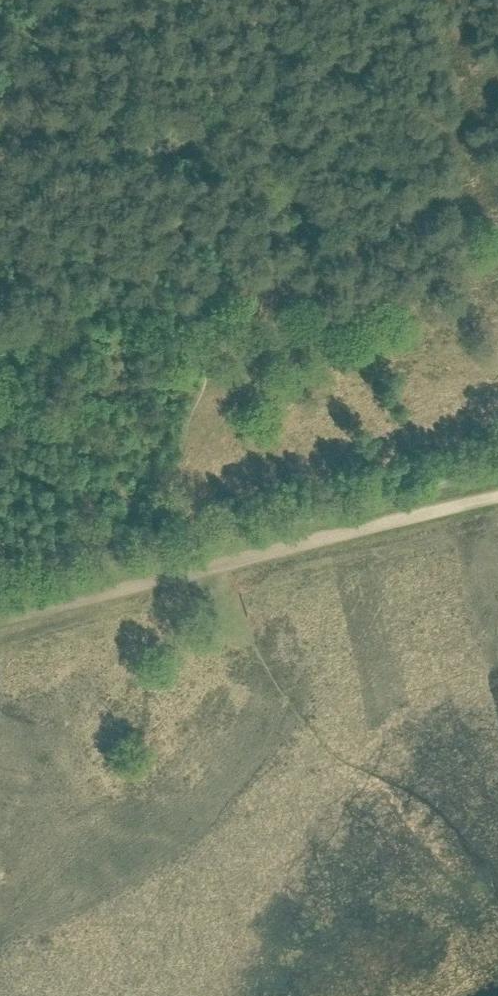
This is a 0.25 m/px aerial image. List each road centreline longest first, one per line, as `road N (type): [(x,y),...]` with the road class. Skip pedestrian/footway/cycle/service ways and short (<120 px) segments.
road 1 (track): [(497,497),(0,620)]

